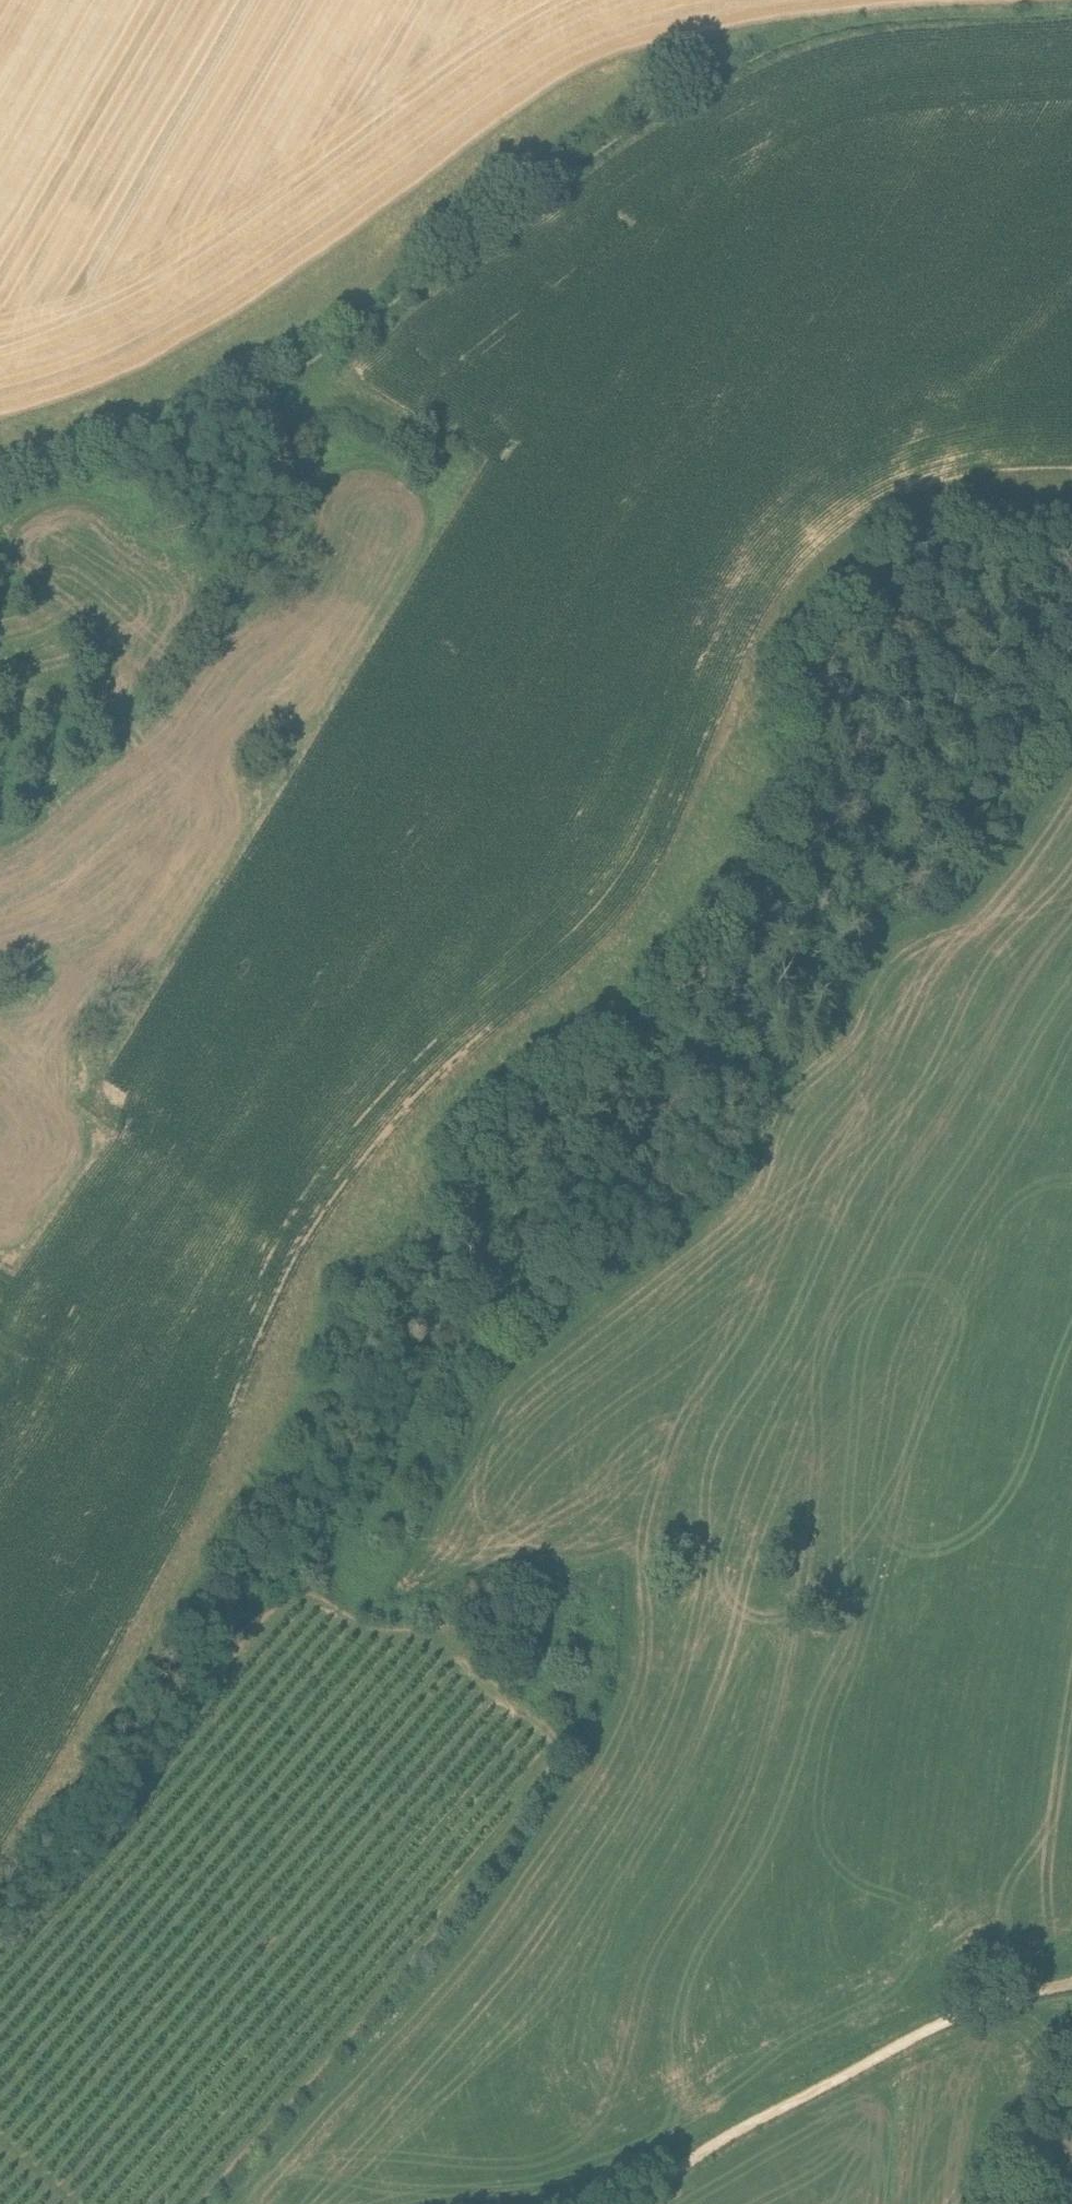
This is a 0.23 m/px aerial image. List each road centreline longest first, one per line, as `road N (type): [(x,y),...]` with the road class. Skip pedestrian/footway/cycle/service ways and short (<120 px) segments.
road 1 (track): [(0,493),(233,404),(338,338),(484,226),(685,90),(764,50),(841,25),(1071,12)]
road 2 (track): [(1071,1984),(969,2010),(916,2035),(710,2146),(628,2203)]

